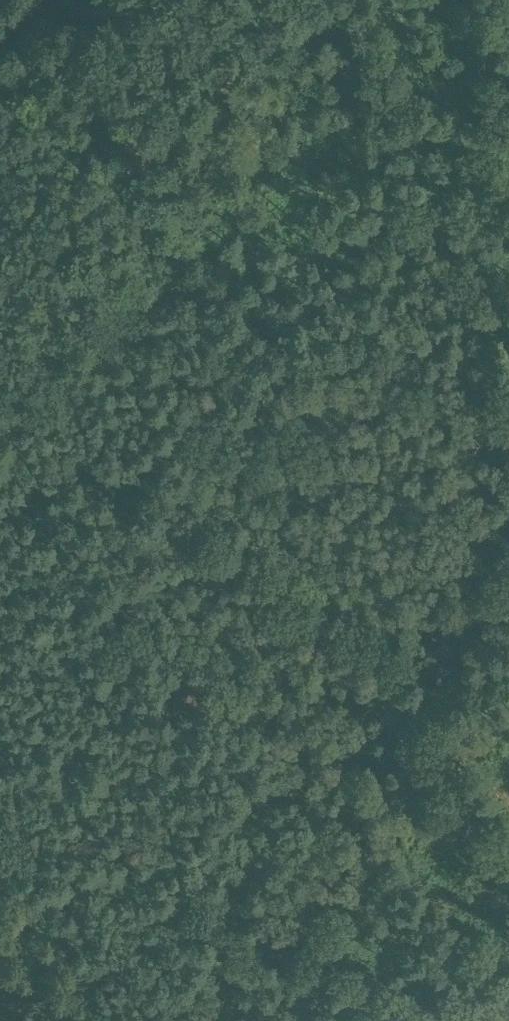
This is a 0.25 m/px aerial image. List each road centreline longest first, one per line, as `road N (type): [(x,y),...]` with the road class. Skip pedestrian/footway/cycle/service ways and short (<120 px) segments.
road 1 (track): [(399,0),(508,209)]

